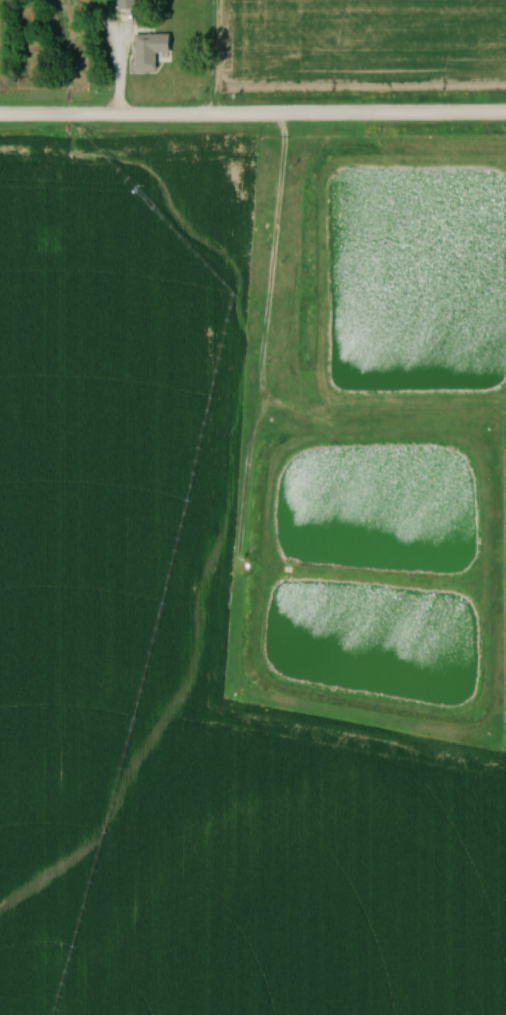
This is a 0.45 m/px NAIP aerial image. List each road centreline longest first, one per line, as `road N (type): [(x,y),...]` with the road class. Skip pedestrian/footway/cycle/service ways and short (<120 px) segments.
road 1 (residential): [(505,119),(0,120)]

